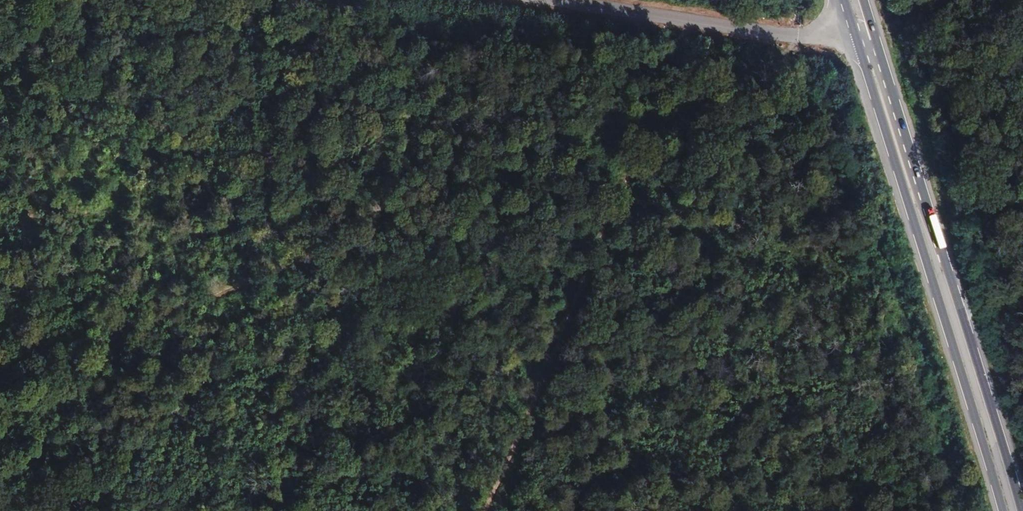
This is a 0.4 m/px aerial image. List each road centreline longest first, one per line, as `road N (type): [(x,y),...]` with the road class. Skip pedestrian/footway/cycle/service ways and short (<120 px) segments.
road 1 (track): [(0,383),(668,110),(794,48),(795,33)]
road 2 (primary): [(1022,510),(876,43)]
road 3 (primary): [(863,56),(1003,510)]
road 4 (track): [(490,510),(668,110)]

